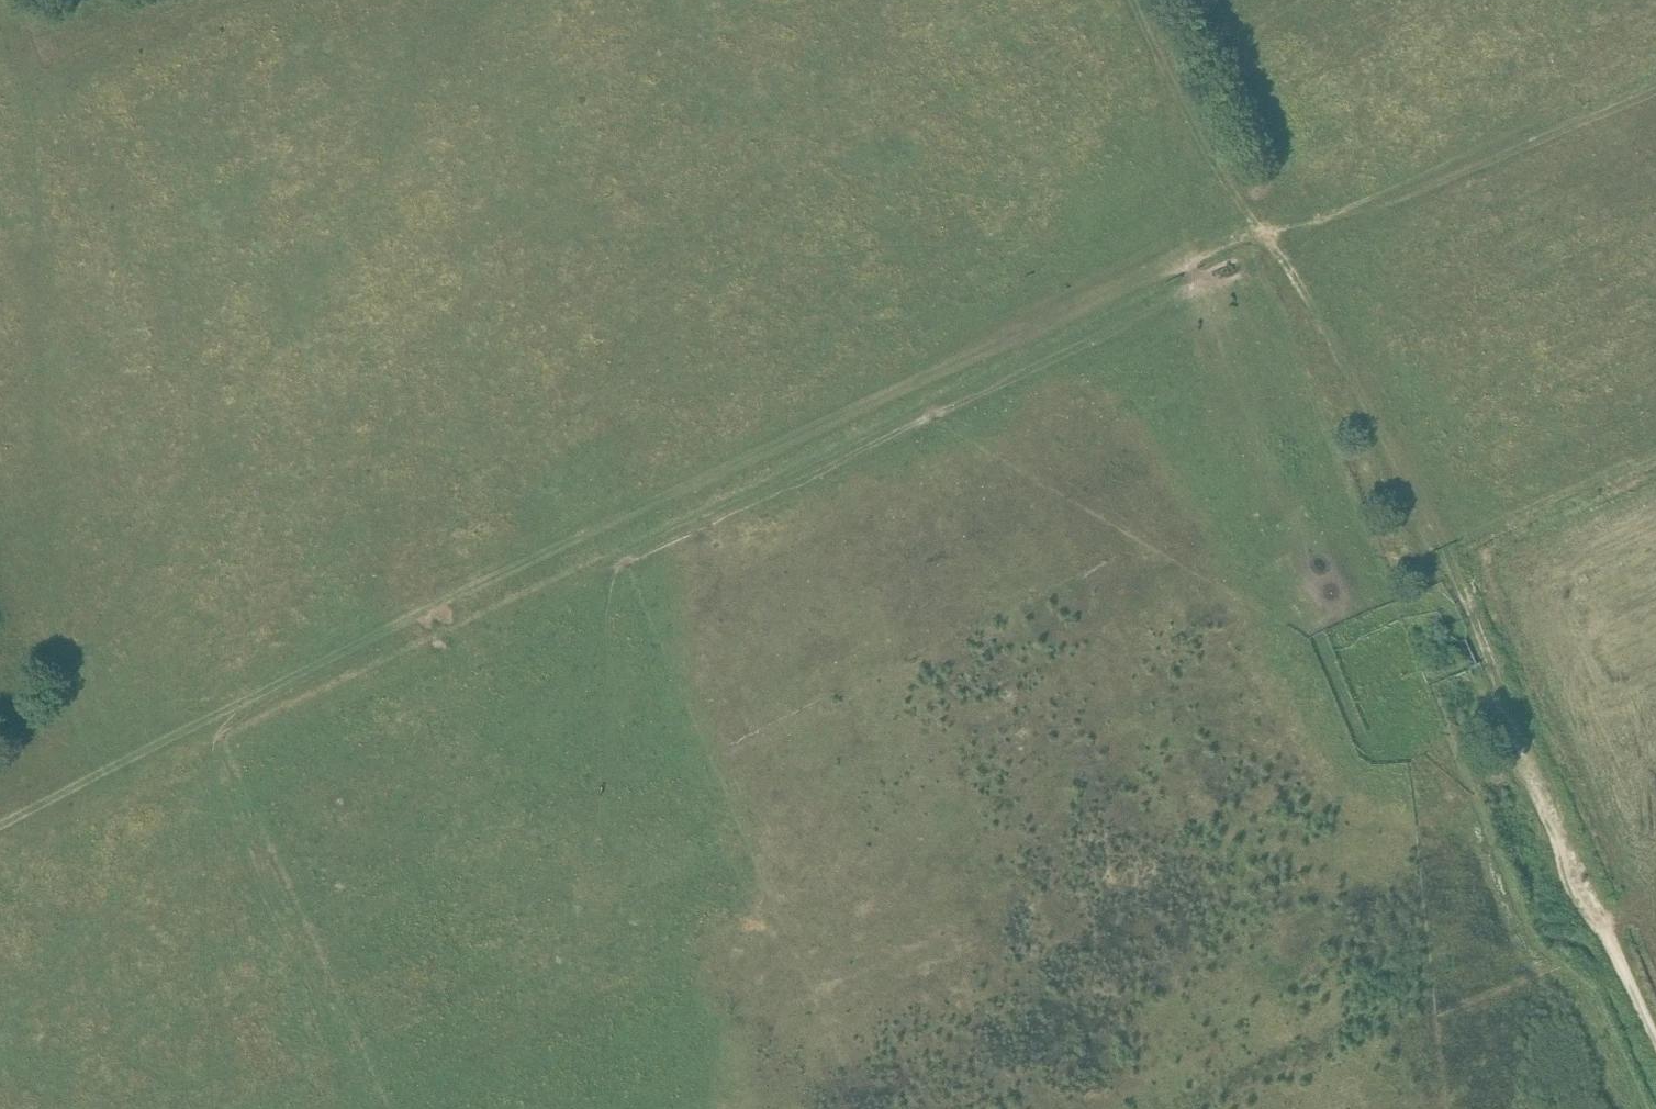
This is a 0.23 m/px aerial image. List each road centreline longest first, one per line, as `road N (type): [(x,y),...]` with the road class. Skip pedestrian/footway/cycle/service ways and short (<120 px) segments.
road 1 (unclassified): [(1655,1039),(1605,924)]

